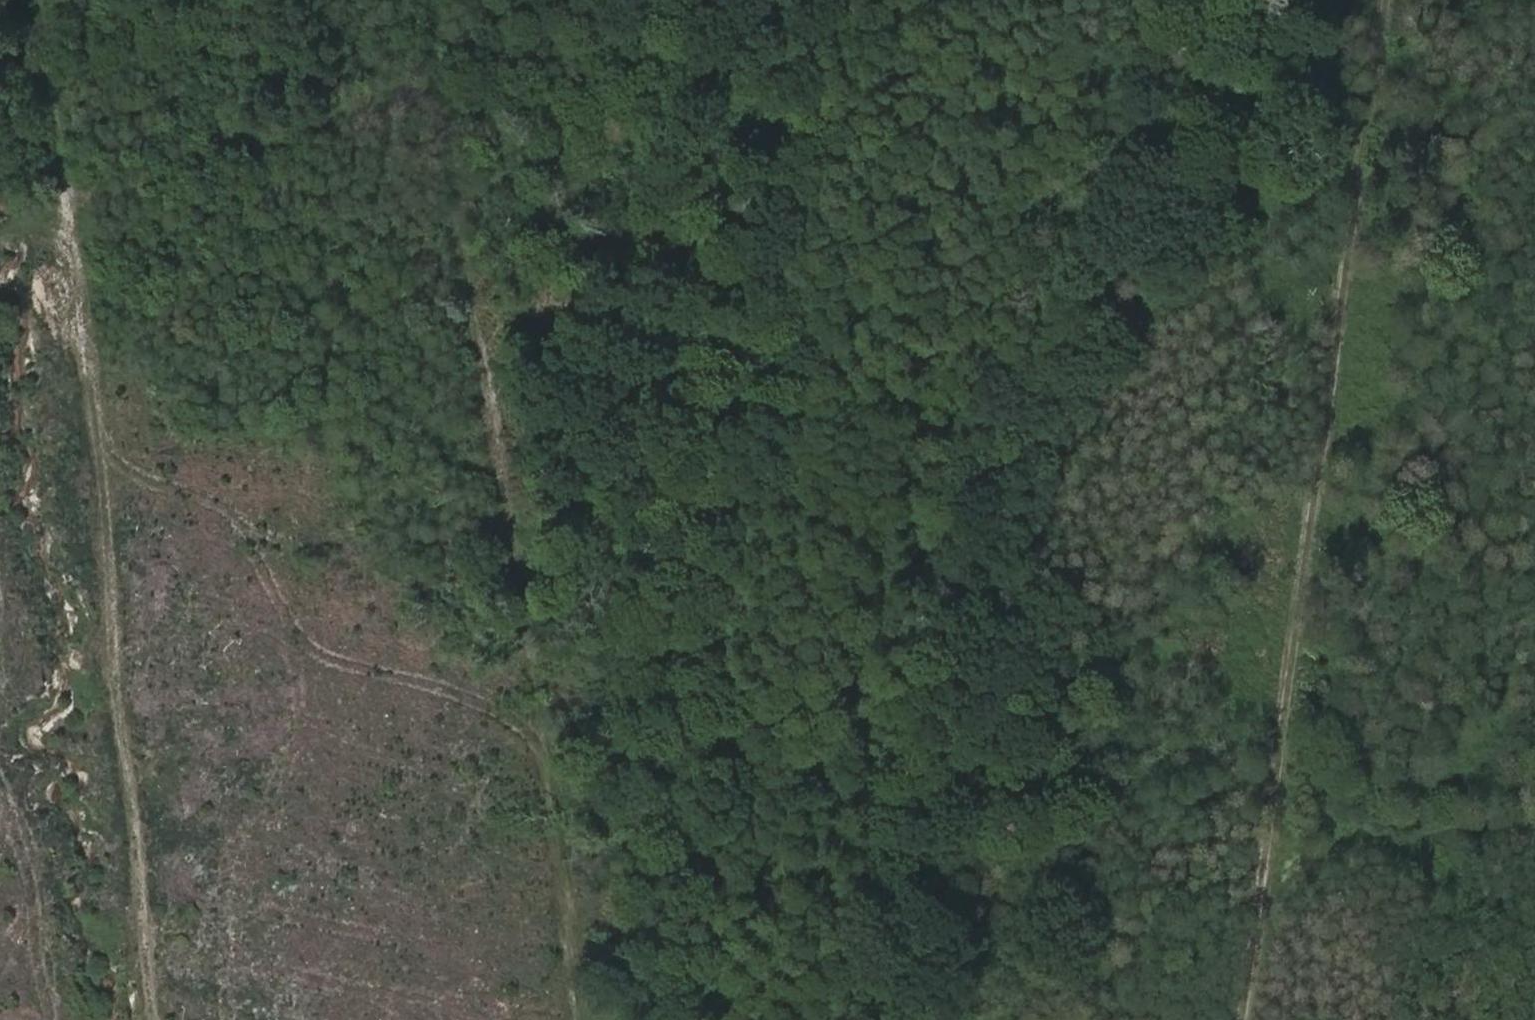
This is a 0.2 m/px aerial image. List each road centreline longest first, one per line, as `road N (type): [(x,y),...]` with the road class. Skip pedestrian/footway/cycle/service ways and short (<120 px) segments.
road 1 (track): [(1244,1019),(1295,606),(1385,0)]
road 2 (track): [(1534,819),(1448,826),(1266,865)]

